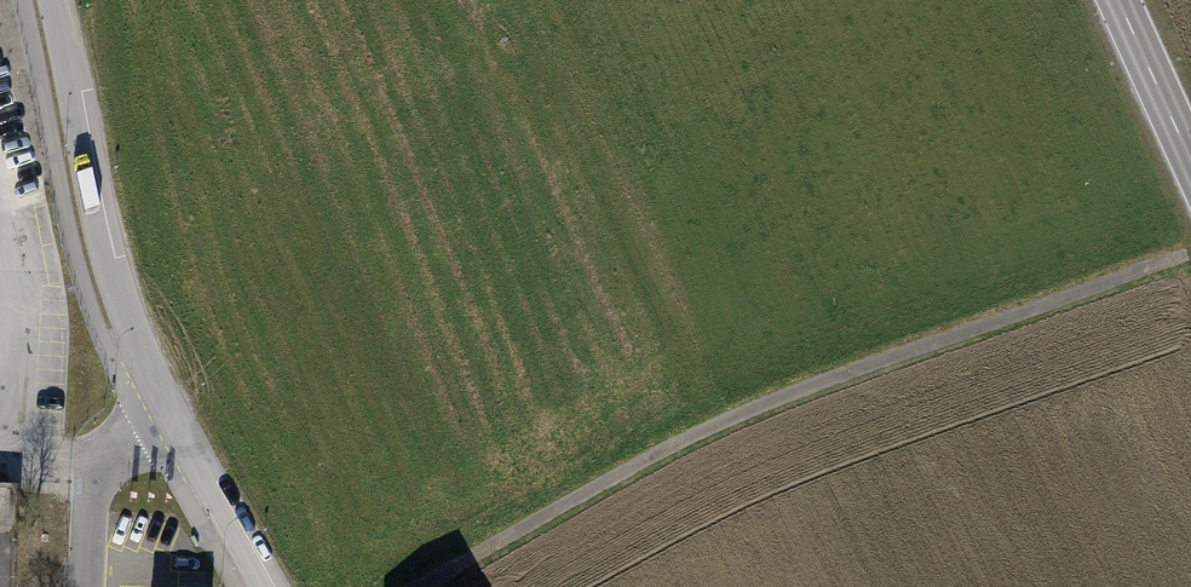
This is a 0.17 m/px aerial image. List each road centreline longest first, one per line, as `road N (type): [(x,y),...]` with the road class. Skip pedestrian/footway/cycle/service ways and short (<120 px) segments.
road 1 (track): [(1190,254),(725,422),(416,586)]
road 2 (residential): [(53,0),(110,259),(139,346),(262,586)]
road 3 (secondary): [(1119,0),(1190,158)]

